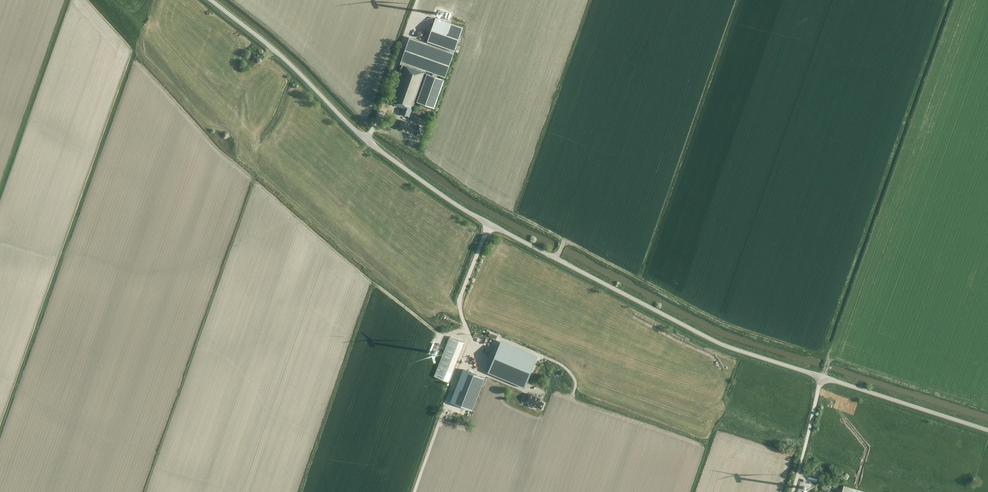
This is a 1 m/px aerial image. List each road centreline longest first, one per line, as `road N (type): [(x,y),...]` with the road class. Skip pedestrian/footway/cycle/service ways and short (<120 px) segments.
road 1 (unclassified): [(987,431),(724,348),(489,223),(354,130),(211,0)]
road 2 (track): [(470,342),(415,491)]

